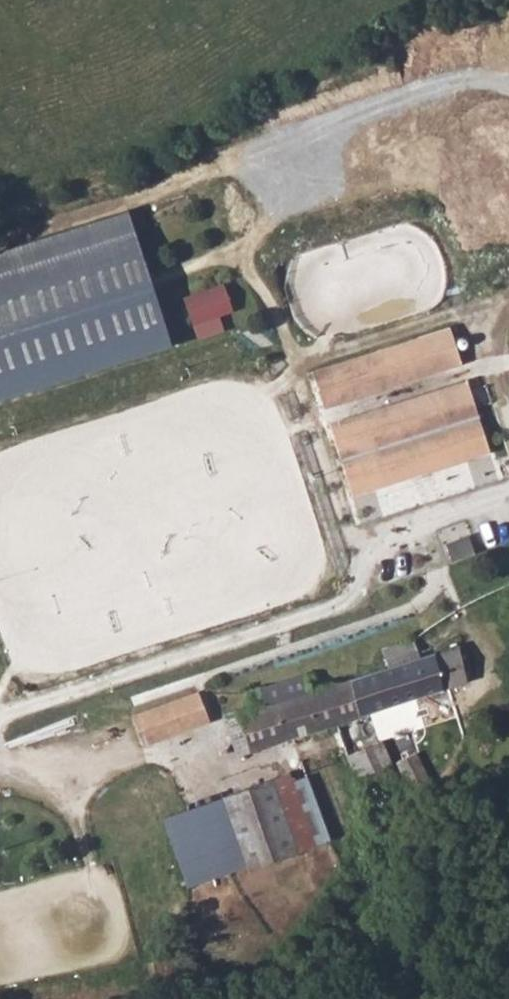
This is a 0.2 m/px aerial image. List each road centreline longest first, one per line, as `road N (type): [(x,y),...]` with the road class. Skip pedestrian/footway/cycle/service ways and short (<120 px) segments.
road 1 (track): [(302,998),(457,946),(465,998)]

